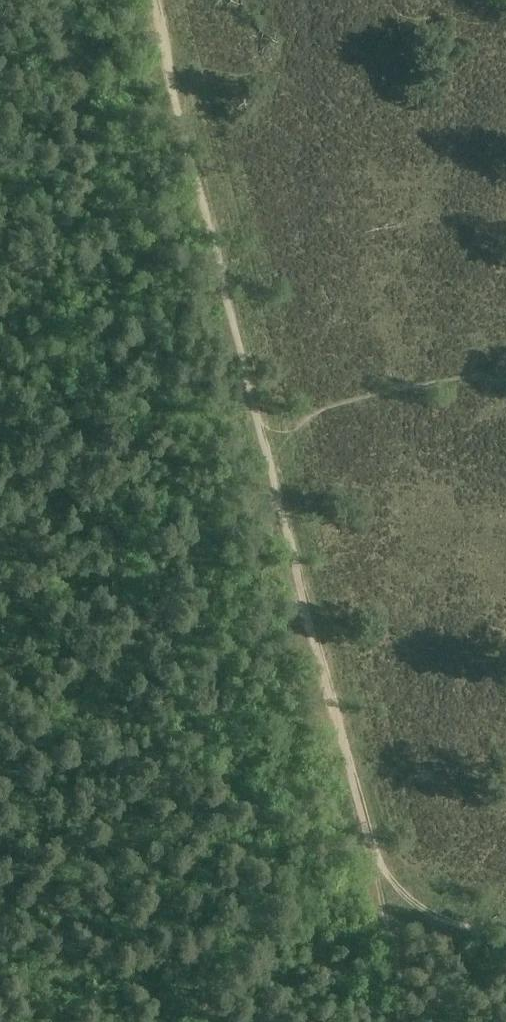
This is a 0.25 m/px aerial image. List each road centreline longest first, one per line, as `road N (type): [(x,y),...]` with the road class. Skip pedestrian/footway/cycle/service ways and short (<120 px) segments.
road 1 (track): [(389,927),(206,204)]
road 2 (track): [(505,932),(389,927),(406,1021)]
road 3 (track): [(154,0),(206,204)]

